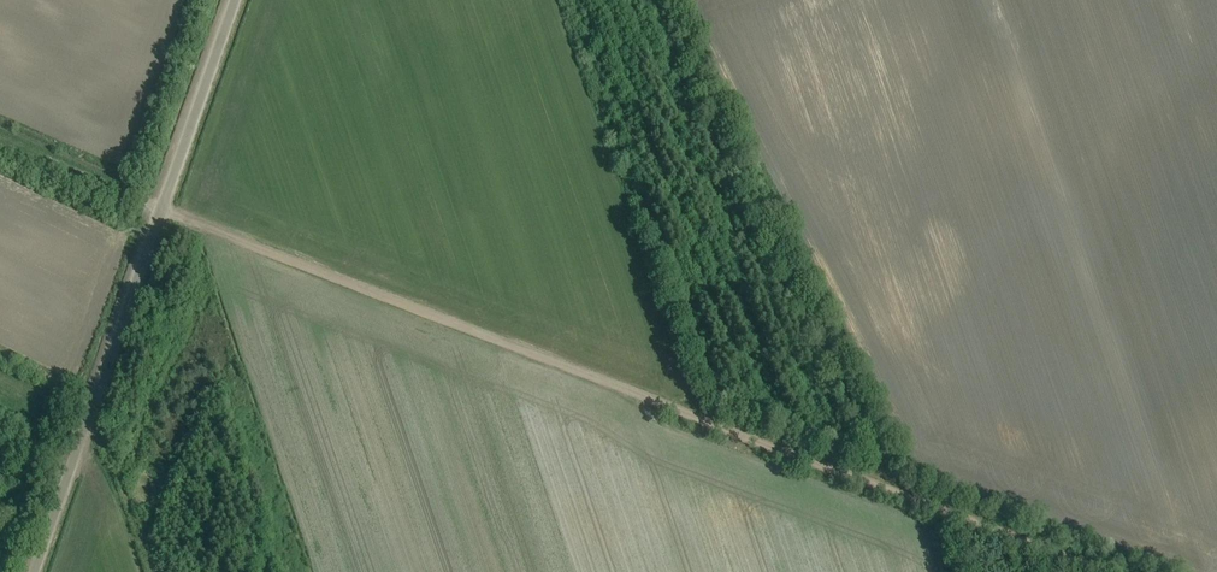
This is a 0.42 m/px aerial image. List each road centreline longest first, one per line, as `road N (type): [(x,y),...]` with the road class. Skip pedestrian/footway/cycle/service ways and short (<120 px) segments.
road 1 (track): [(0,138),(289,262),(886,489)]
road 2 (unclassified): [(33,571),(234,0)]
road 3 (track): [(663,0),(883,462),(886,489)]
road 4 (track): [(886,489),(1104,571)]

